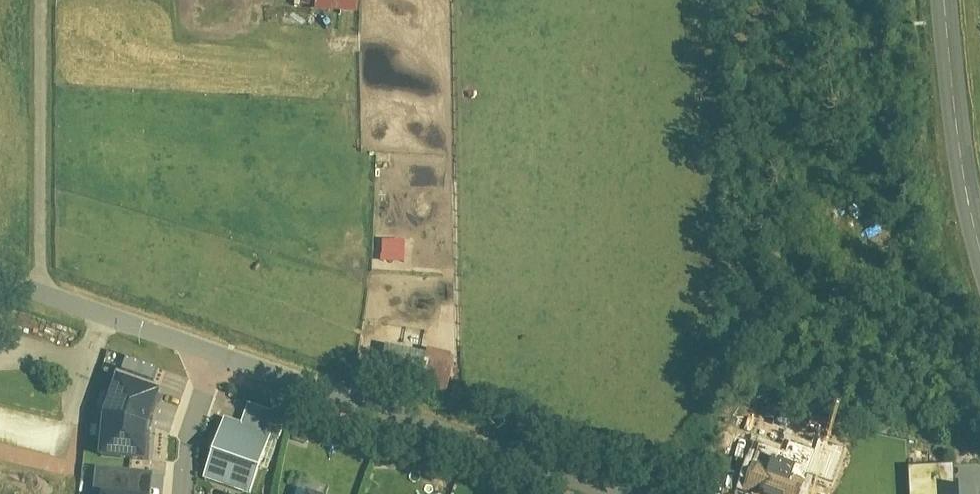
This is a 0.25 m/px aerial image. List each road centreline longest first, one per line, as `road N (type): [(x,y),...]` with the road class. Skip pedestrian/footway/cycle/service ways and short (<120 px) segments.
road 1 (residential): [(219,357),(608,493)]
road 2 (tertiary): [(943,0),(979,258)]
road 3 (residential): [(0,279),(219,357)]
road 4 (residential): [(219,357),(193,423),(184,493)]

